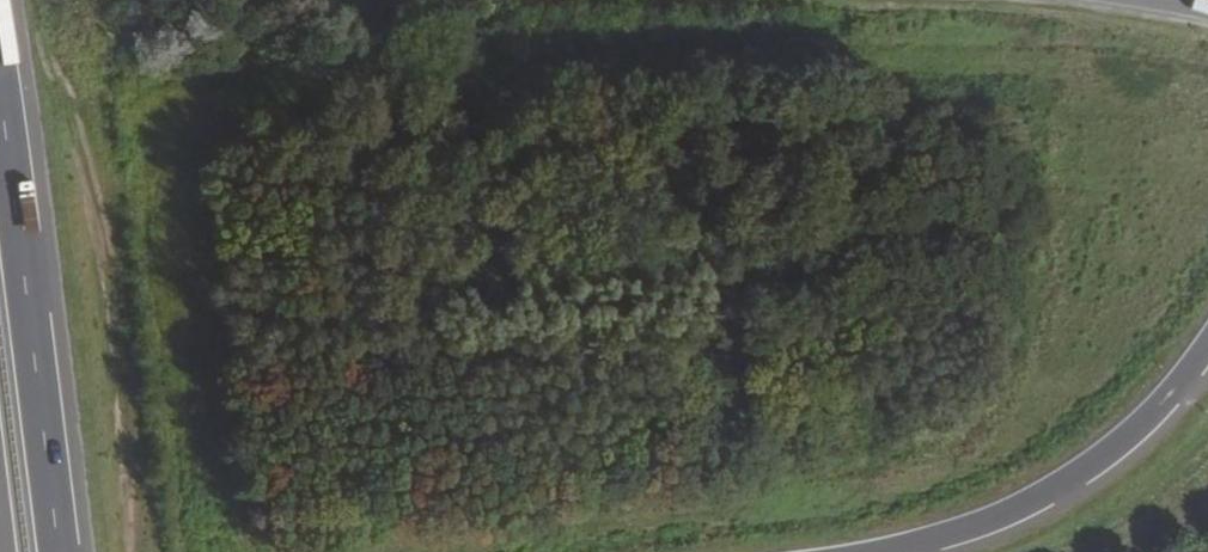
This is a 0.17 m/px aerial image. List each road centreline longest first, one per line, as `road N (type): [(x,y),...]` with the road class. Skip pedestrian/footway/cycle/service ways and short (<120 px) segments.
road 1 (motorway): [(60,551),(0,86)]
road 2 (motorway): [(887,551),(967,530),(1057,489),(1134,433),(1207,345)]

